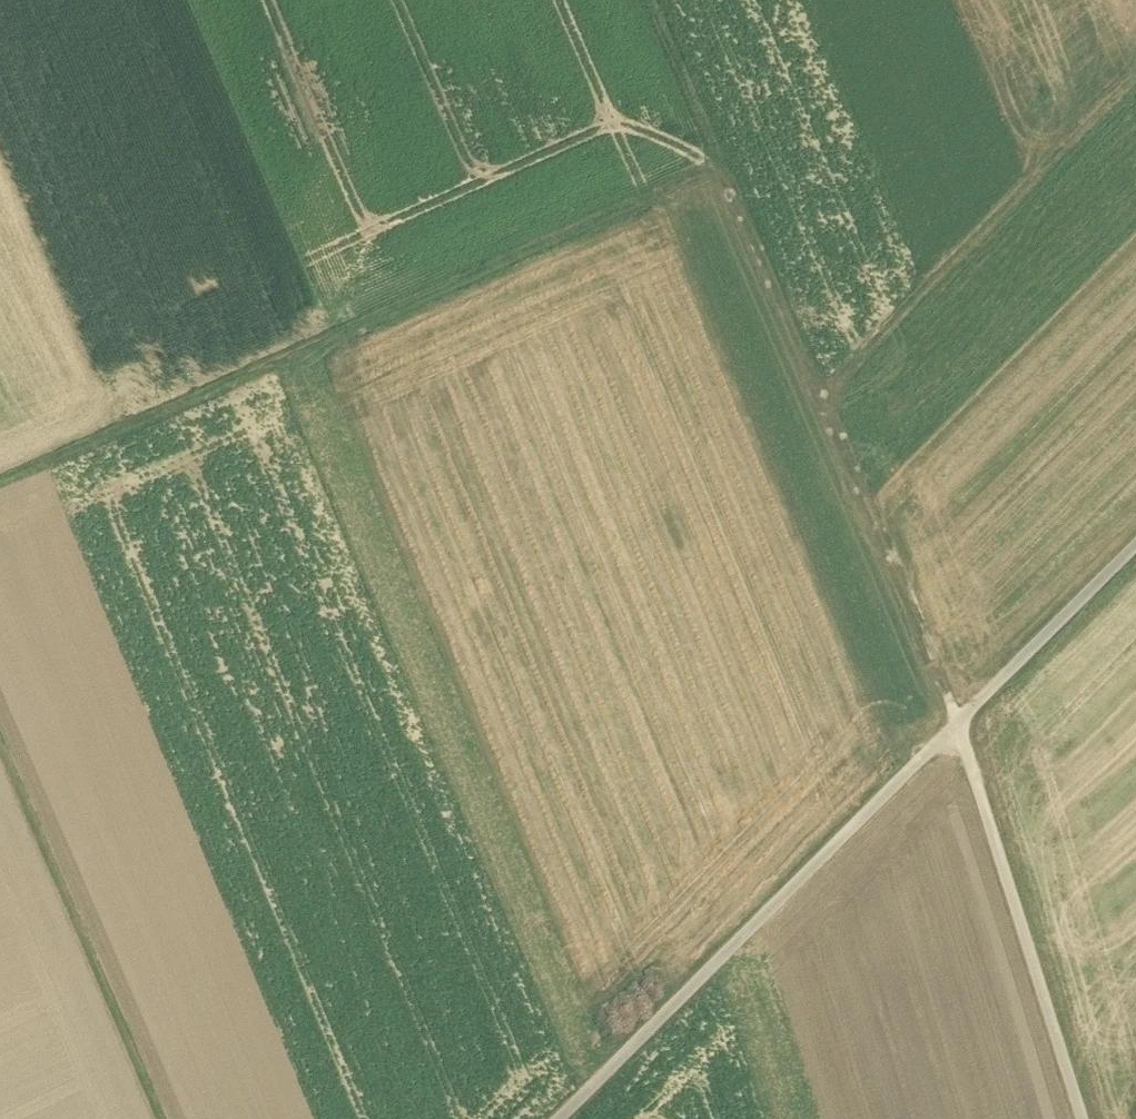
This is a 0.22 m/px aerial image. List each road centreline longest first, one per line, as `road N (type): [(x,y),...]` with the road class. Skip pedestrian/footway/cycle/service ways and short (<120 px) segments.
road 1 (track): [(650,0),(958,724),(1084,1118)]
road 2 (track): [(575,1118),(1135,548)]
road 3 (track): [(726,174),(0,499)]
road 4 (track): [(1135,84),(823,399)]
road 5 (track): [(0,725),(167,1118)]

